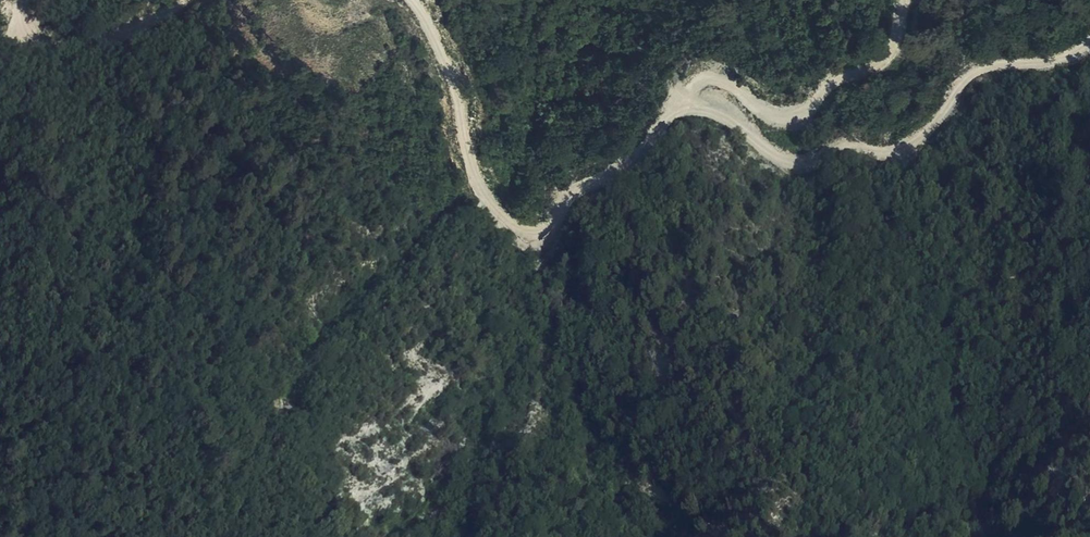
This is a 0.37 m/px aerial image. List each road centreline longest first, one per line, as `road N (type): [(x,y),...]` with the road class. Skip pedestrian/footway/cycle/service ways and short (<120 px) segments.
road 1 (track): [(685,106),(569,205),(556,227),(520,231),(477,187),(457,101),(415,0)]
road 2 (track): [(685,106),(713,109),(784,162),(805,165),(857,146),(900,153),(926,138),(967,78),(997,61),(1063,62),(1089,45)]
road 3 (track): [(907,0),(884,64),(830,86),(804,116),(775,120),(723,79),(703,78),(685,106)]
road 4 (track): [(178,0),(117,37),(76,39),(40,26),(29,0)]

